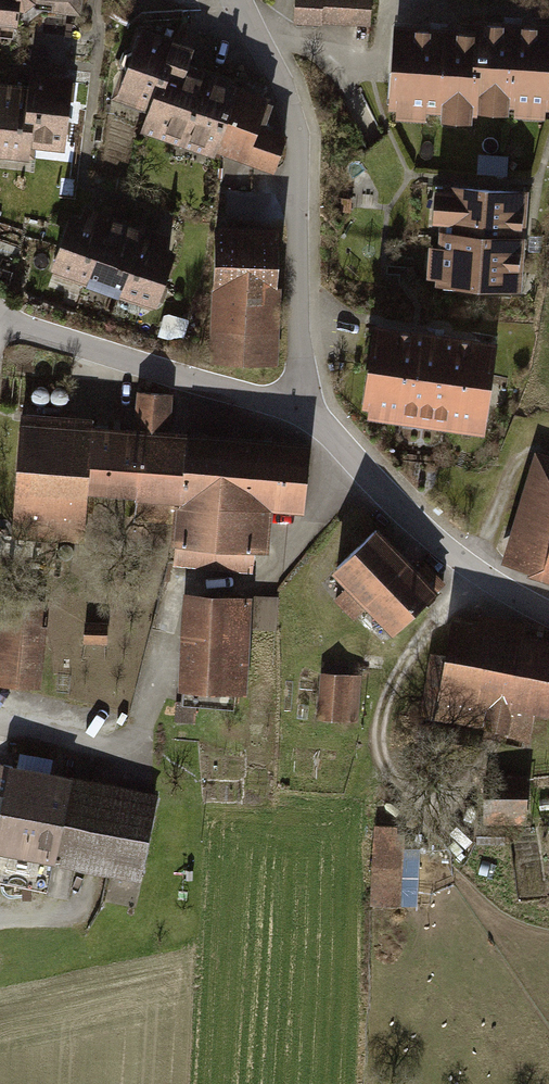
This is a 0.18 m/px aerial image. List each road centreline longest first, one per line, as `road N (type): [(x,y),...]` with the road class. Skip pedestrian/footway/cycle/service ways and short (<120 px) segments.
road 1 (track): [(426,833),(395,792),(391,695),(470,576),(521,460),(548,442)]
road 2 (residential): [(237,0),(290,97),(298,141),(299,414)]
road 3 (residential): [(548,616),(470,576),(299,414)]
road 4 (residential): [(299,414),(0,316)]

